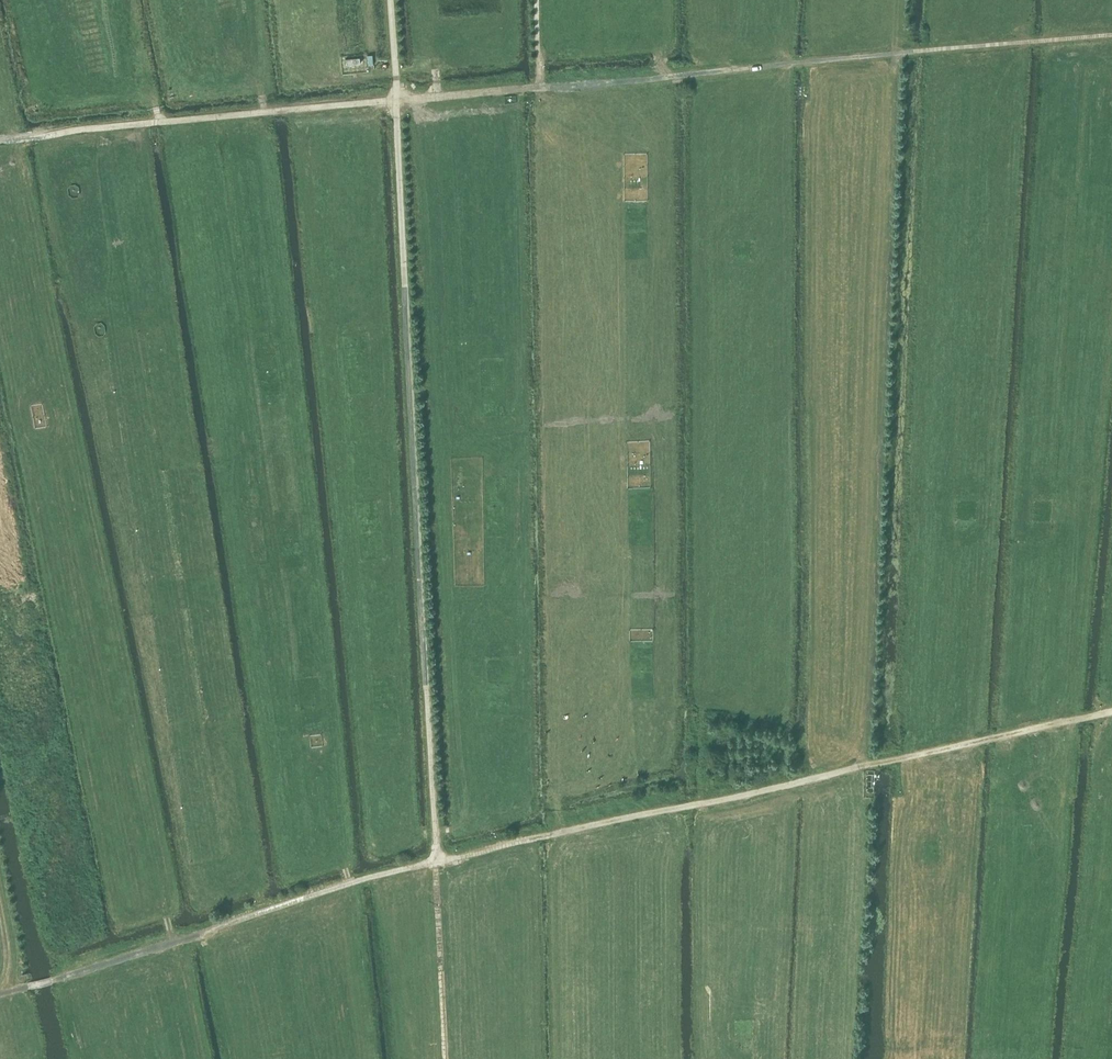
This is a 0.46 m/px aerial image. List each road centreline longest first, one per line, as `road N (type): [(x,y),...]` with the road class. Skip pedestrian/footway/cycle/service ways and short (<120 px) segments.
road 1 (track): [(1111,36),(0,139)]
road 2 (track): [(206,931),(434,860),(438,851),(391,0)]
road 3 (track): [(436,867),(1111,712)]
road 4 (track): [(16,987),(206,931),(230,1058)]
road 5 (track): [(434,860),(446,1058)]

